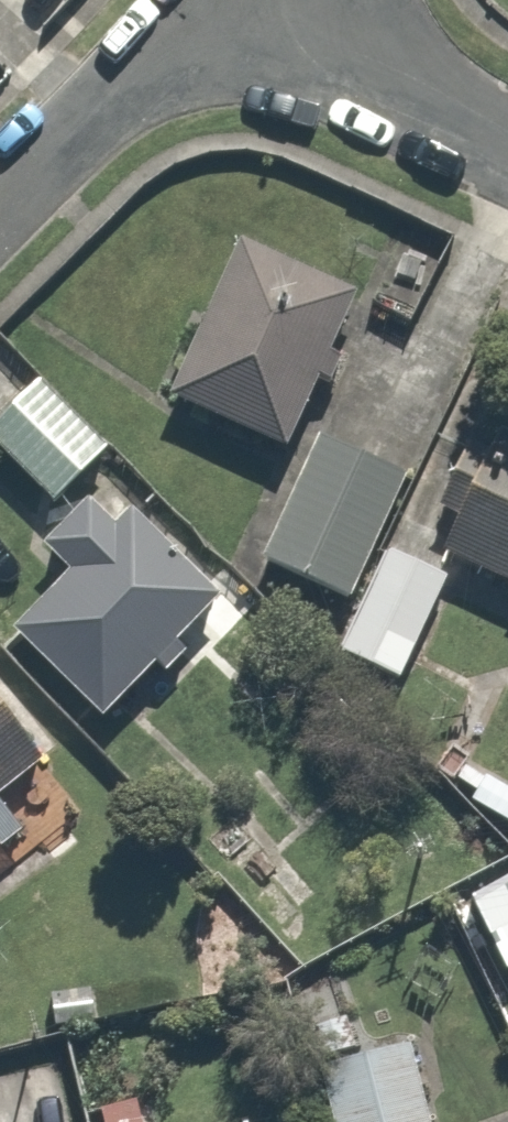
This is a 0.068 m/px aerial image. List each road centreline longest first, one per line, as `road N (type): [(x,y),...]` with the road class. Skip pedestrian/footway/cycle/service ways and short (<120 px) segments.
road 1 (residential): [(507,135),(227,0)]
road 2 (residential): [(218,0),(0,214)]

